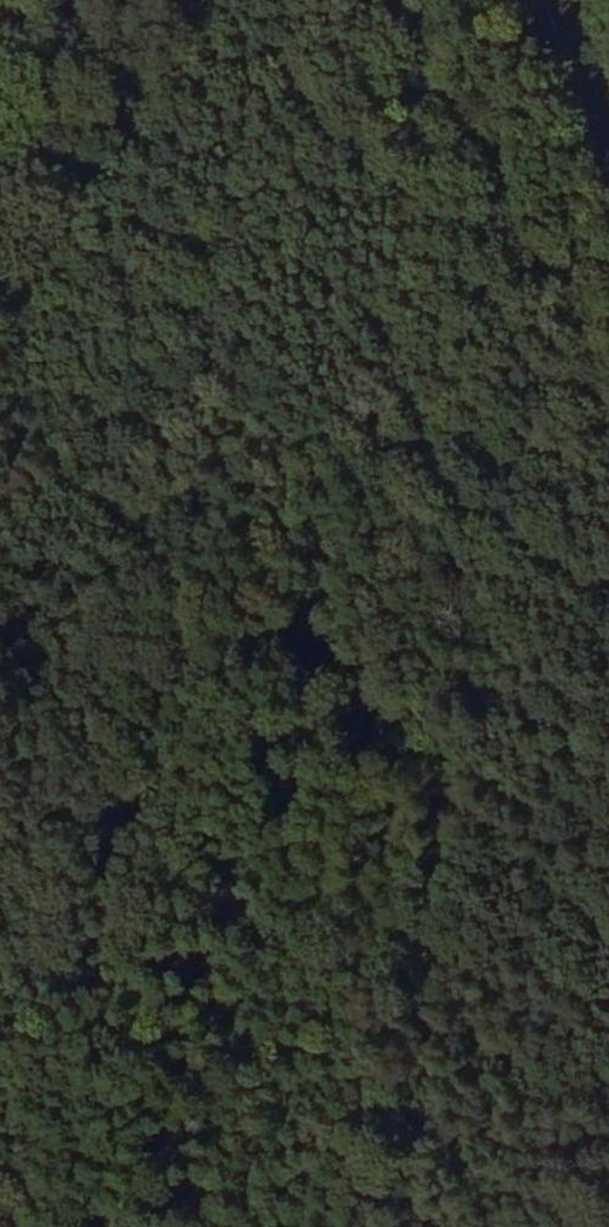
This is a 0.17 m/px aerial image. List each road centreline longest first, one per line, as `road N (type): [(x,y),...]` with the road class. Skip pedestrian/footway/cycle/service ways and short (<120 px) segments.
road 1 (track): [(0,345),(236,0)]
road 2 (tertiary): [(608,113),(560,0)]

